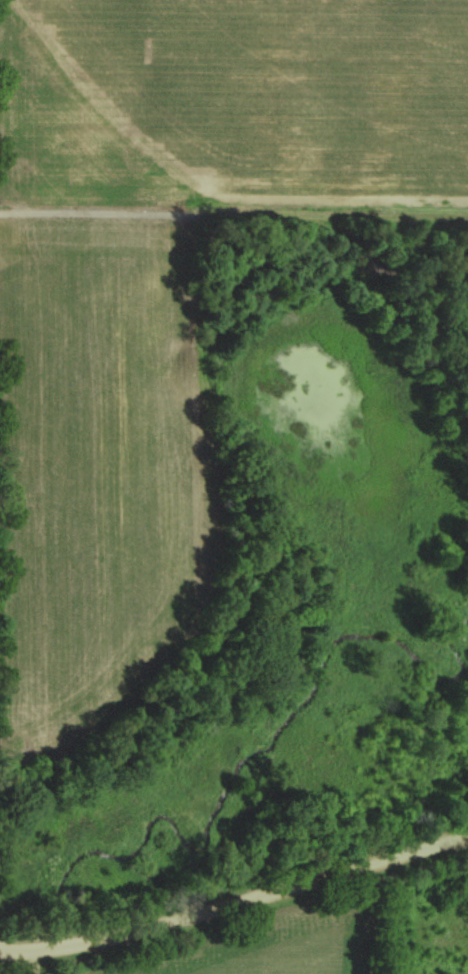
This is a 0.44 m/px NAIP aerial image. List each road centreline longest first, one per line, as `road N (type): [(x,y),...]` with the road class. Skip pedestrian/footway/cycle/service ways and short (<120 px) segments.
road 1 (residential): [(0,952),(153,930),(467,834)]

